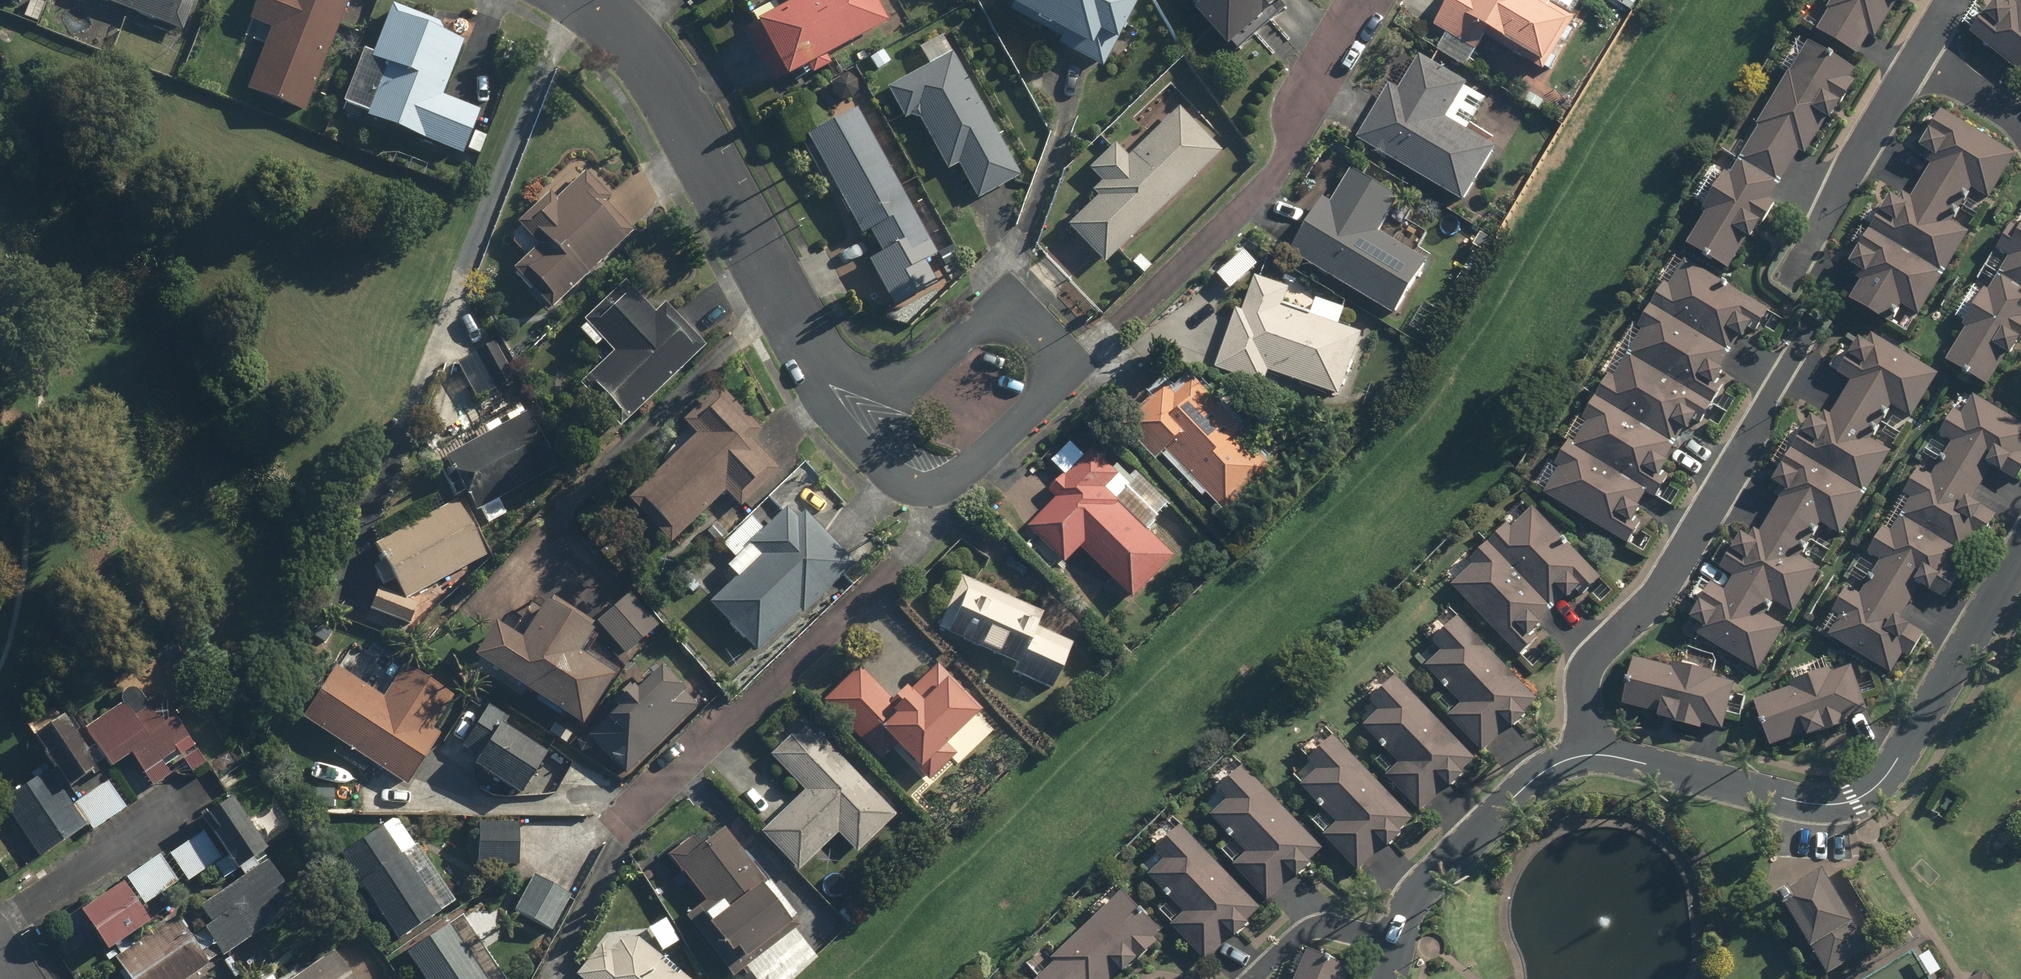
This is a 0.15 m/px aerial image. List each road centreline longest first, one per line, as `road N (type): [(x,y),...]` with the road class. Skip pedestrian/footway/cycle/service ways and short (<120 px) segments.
road 1 (residential): [(583,0),(660,76),(798,338)]
road 2 (residential): [(1060,364),(1054,385),(952,480),(906,485),(819,398),(798,338)]
road 3 (residential): [(798,338),(838,369),(896,384),(1004,308),(1060,364)]

